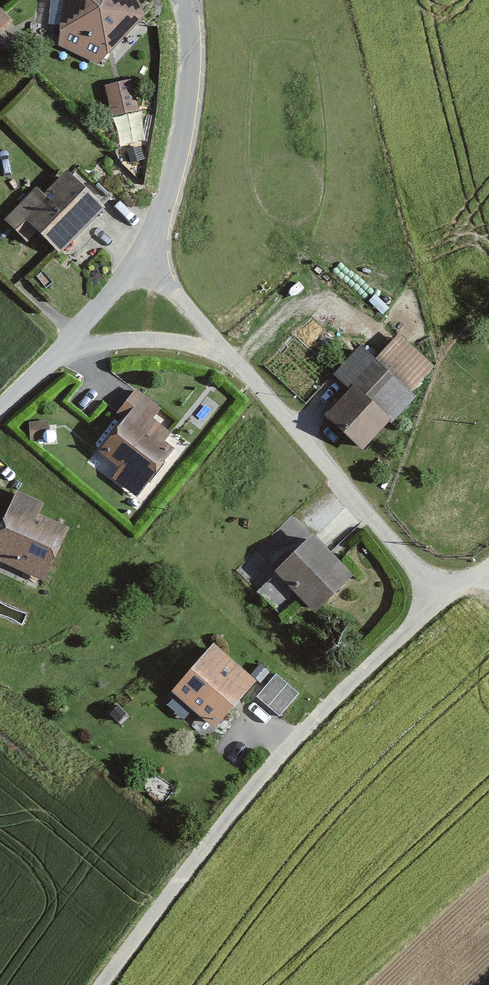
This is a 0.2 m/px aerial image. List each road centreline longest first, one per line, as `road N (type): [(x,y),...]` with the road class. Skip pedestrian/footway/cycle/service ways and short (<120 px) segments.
road 1 (residential): [(444,598),(146,255),(183,125),(185,0)]
road 2 (residential): [(102,984),(253,787),(444,598)]

